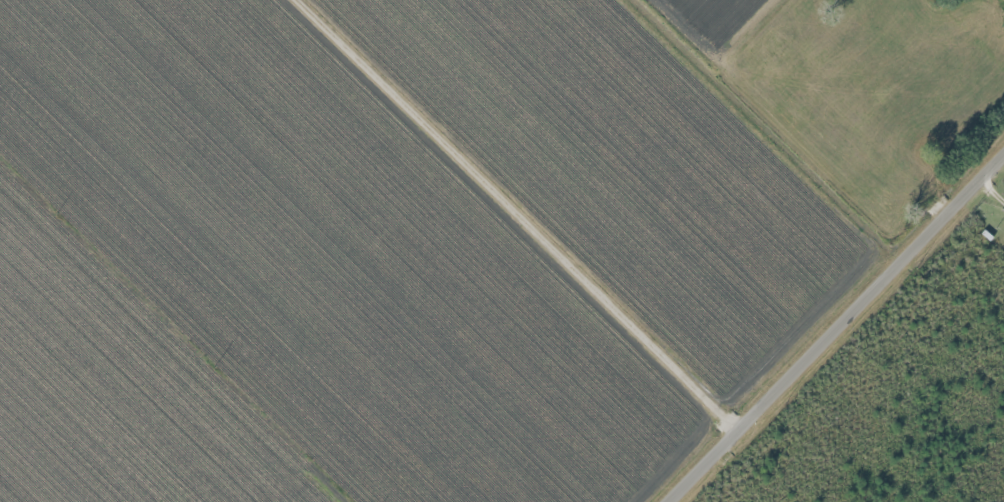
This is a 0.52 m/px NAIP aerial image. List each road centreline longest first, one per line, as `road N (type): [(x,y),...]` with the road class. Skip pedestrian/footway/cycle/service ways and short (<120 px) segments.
road 1 (residential): [(742,432),(295,0)]
road 2 (residential): [(0,162),(341,501)]
road 3 (residential): [(674,501),(1003,161)]
road 4 (residential): [(908,260),(647,0)]

